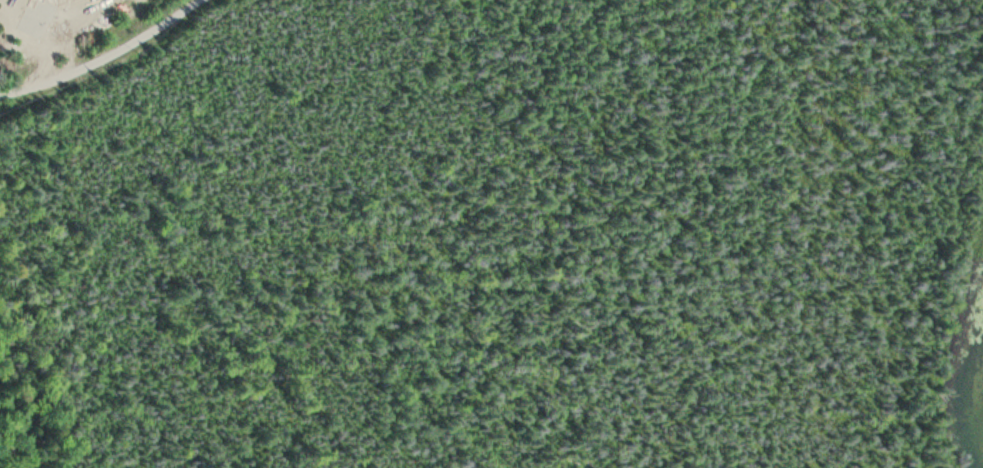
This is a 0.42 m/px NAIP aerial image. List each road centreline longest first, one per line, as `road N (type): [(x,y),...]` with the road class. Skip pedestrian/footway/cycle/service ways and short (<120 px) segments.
road 1 (residential): [(0,96),(99,63),(195,0)]

